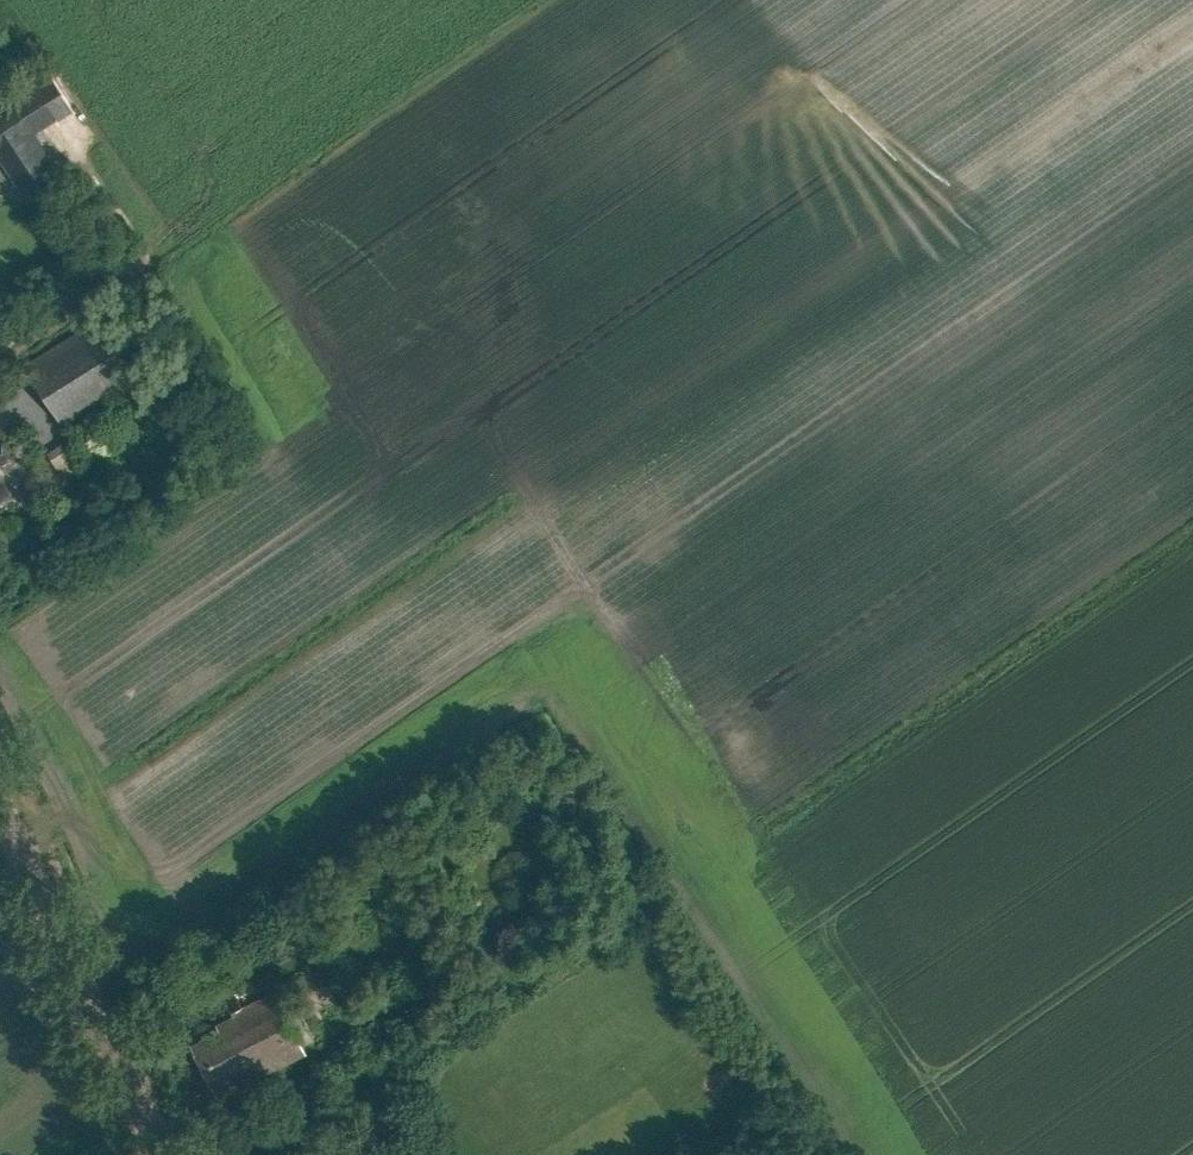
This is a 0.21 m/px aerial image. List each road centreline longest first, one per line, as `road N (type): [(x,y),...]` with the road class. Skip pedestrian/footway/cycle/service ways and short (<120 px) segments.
road 1 (tertiary): [(162,1154),(0,807)]

